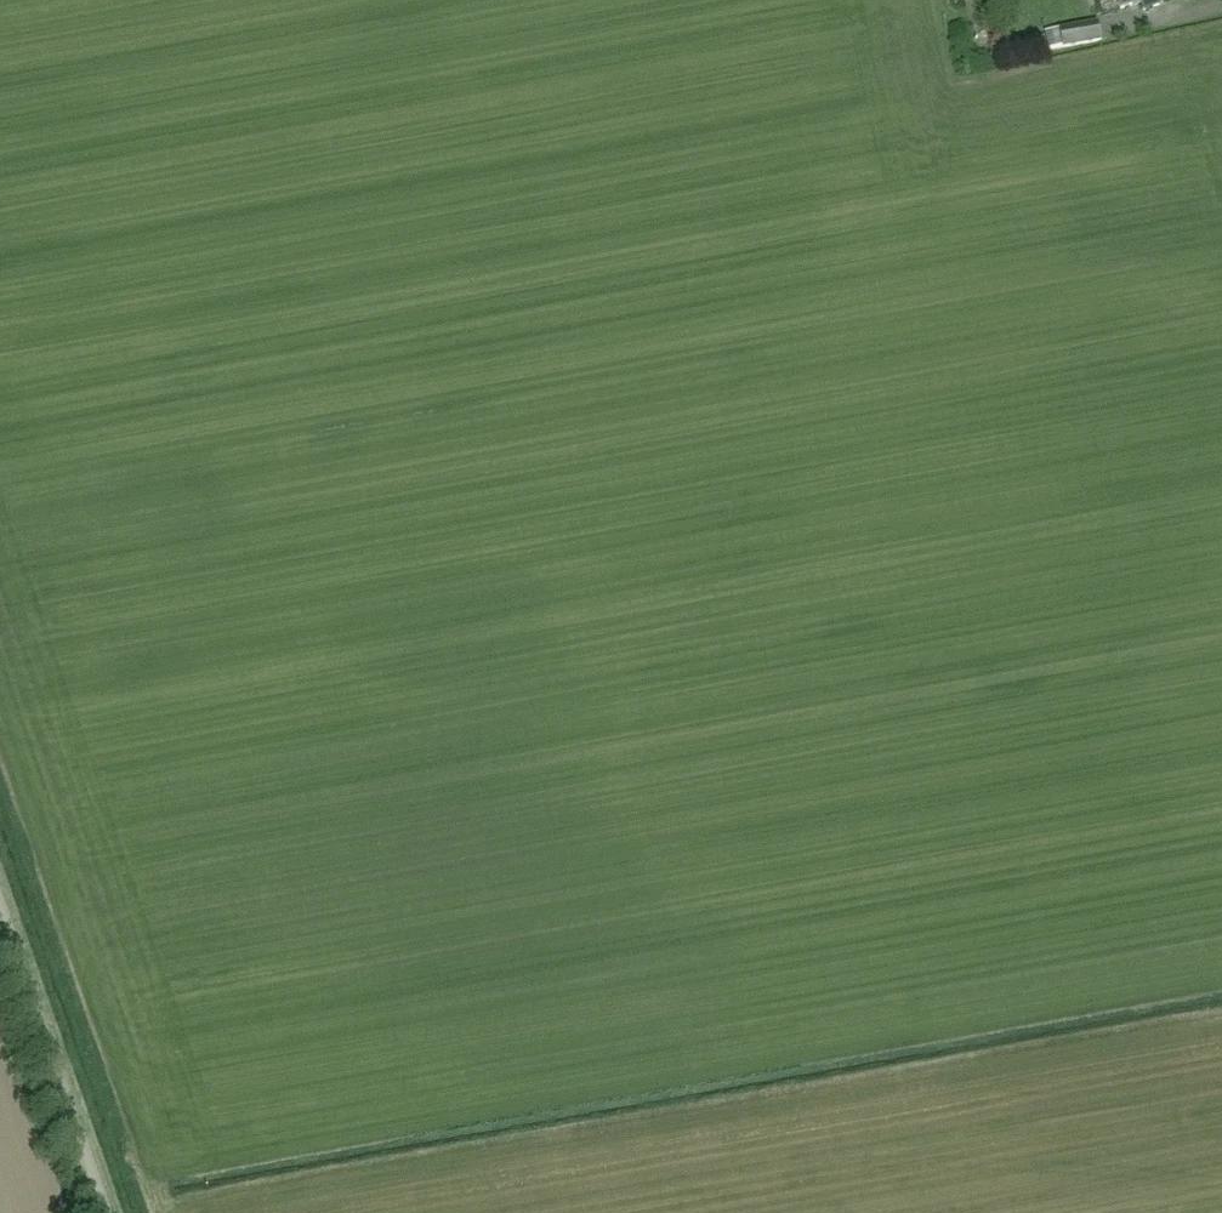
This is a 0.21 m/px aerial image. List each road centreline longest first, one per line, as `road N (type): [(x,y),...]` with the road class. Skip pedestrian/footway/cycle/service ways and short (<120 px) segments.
road 1 (unclassified): [(105,1212),(0,908)]

